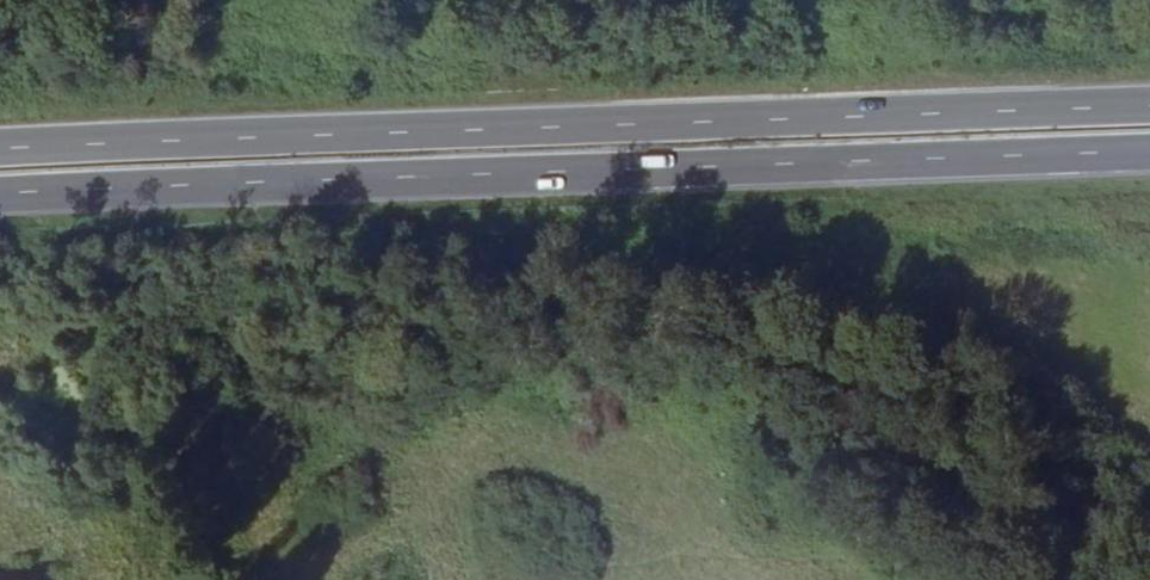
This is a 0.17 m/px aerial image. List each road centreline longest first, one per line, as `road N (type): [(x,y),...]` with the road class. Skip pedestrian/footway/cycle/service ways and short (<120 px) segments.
road 1 (trunk): [(1149,106),(0,150)]
road 2 (trunk): [(0,196),(1149,153)]

